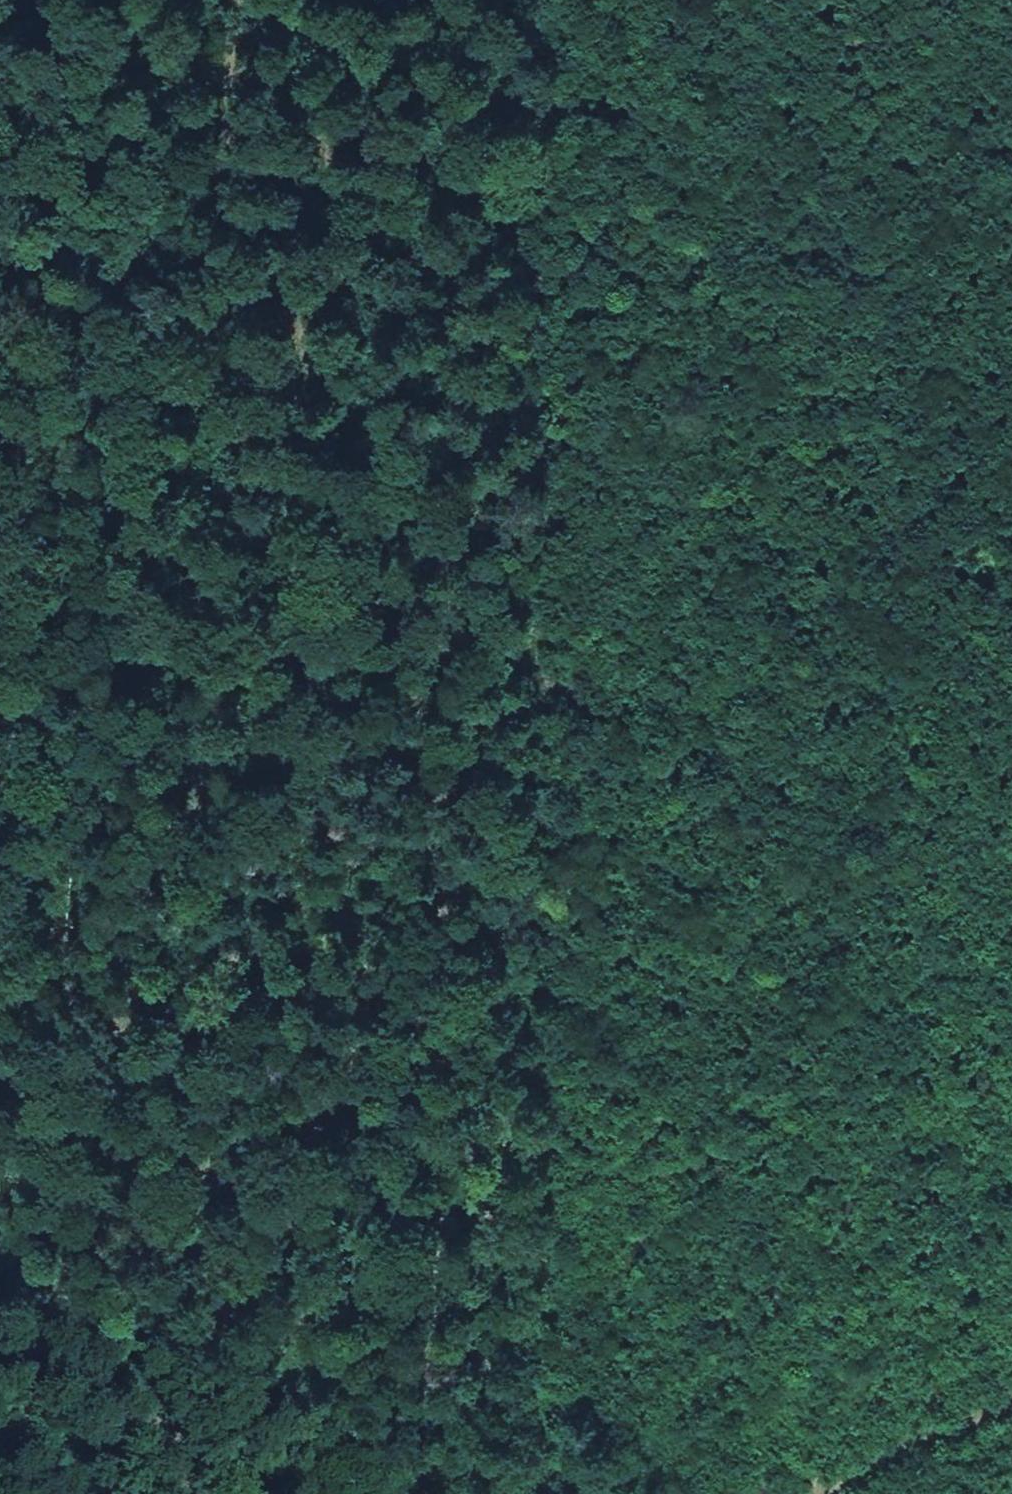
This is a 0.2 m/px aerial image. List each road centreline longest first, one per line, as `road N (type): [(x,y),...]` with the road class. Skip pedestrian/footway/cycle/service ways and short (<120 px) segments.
road 1 (track): [(820,1493),(1011,1396)]

